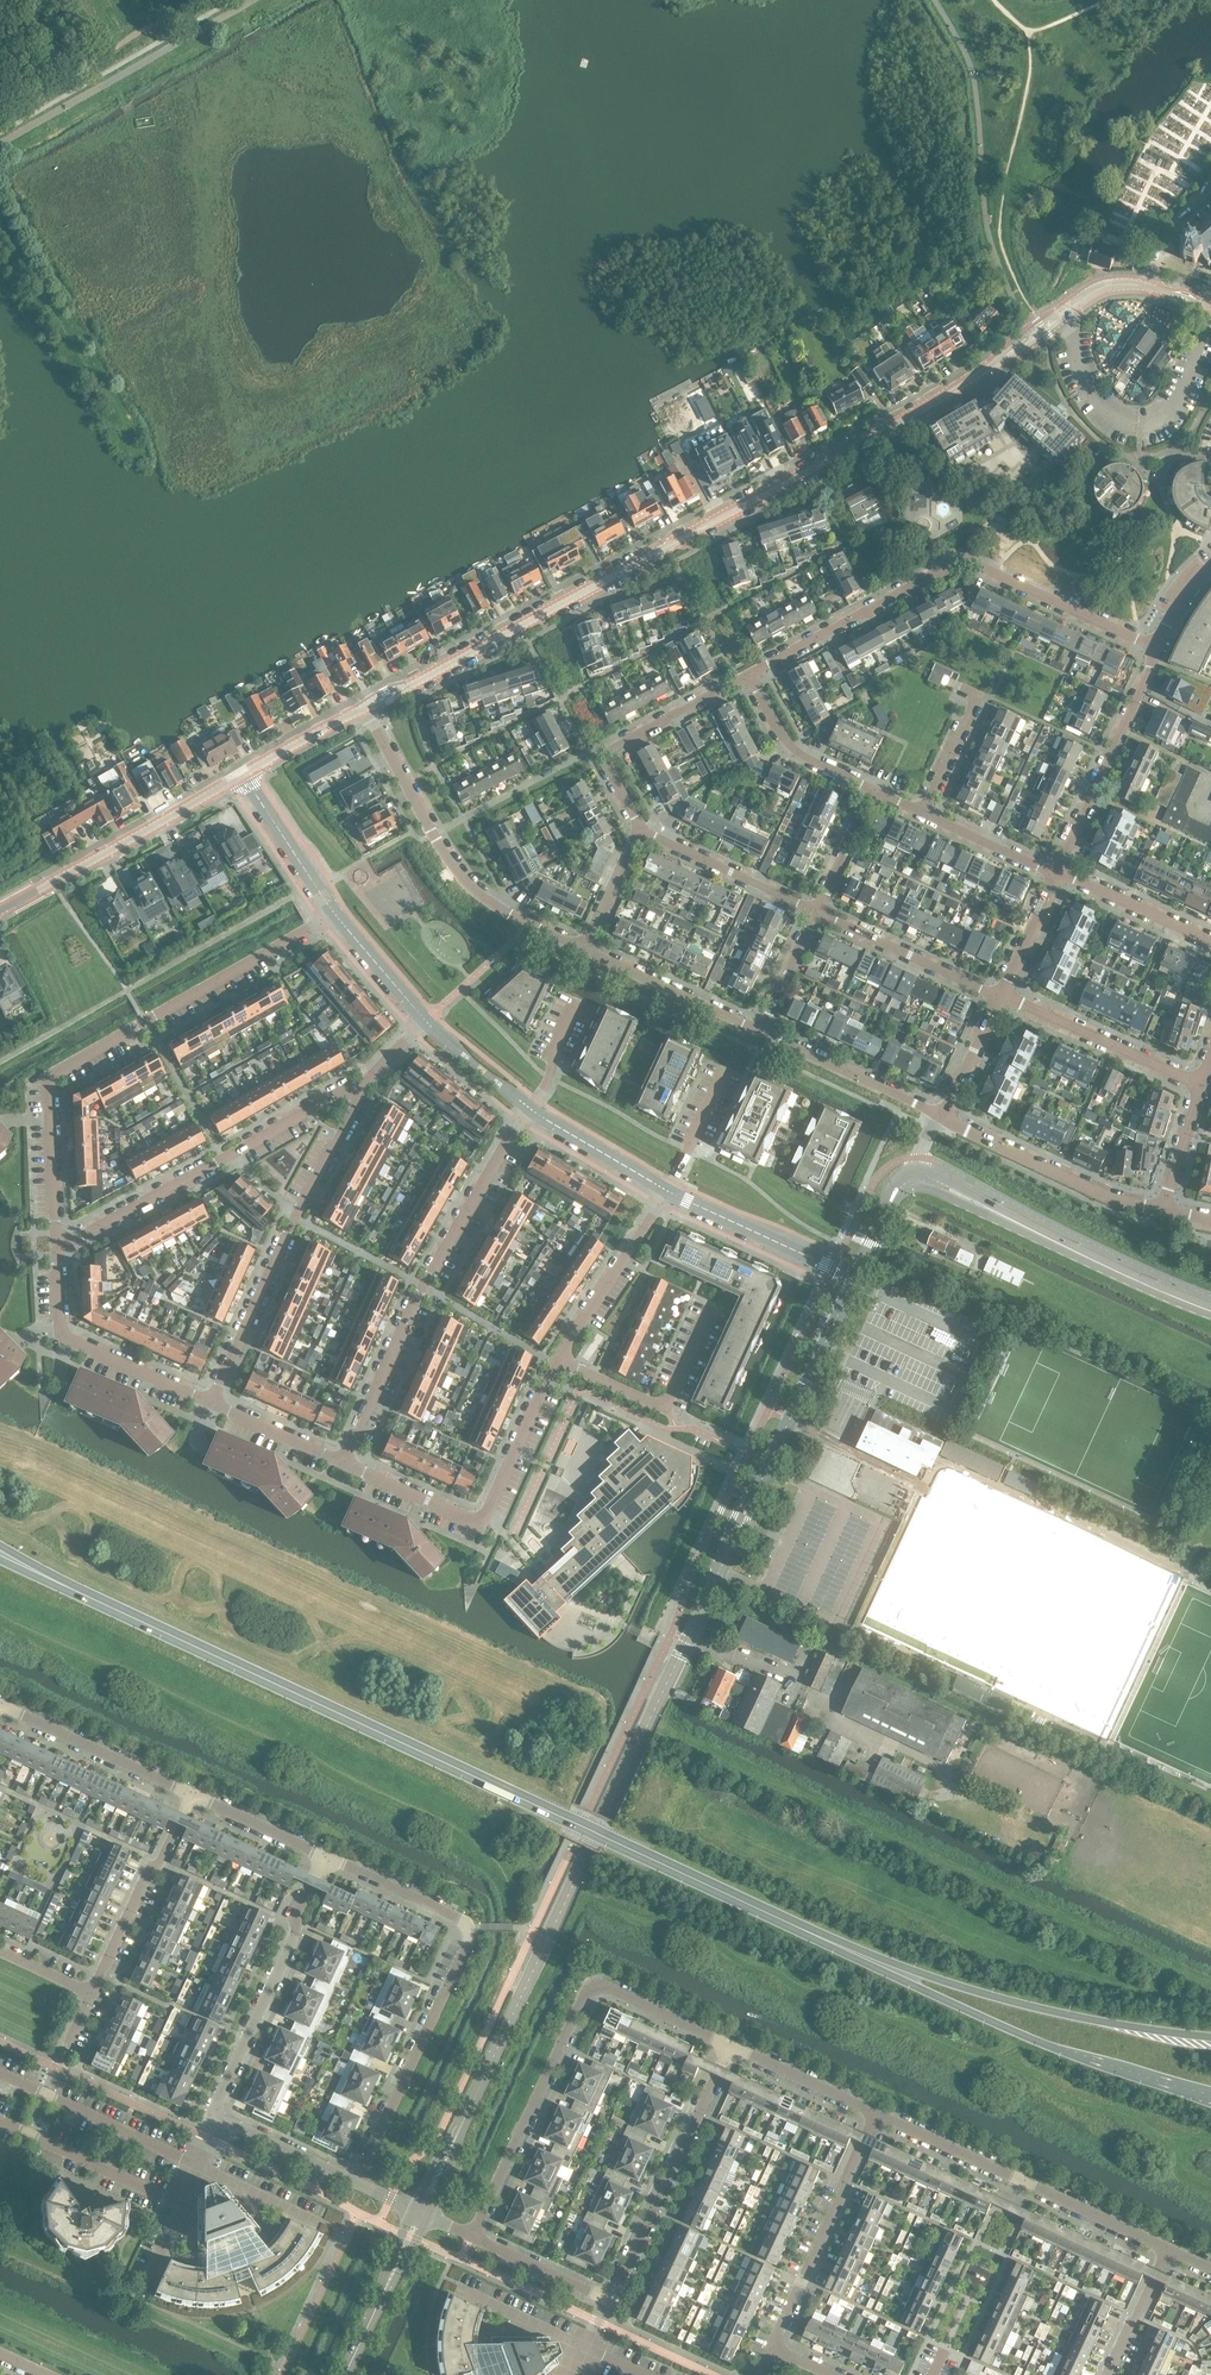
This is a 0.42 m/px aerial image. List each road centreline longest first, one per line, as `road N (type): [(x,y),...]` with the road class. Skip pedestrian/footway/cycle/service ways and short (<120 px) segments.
road 1 (tertiary): [(423,2213),(855,1275)]
road 2 (tertiary): [(364,709),(815,470),(974,379),(1093,291),(1121,283)]
road 3 (primary): [(50,1581),(822,1940)]
road 4 (residential): [(335,915),(48,1079),(59,1251)]
road 5 (residential): [(749,676),(954,563),(992,571),(1156,649)]
road 6 (residential): [(358,2184),(471,1928),(326,1857)]
road 7 (residential): [(474,2236),(589,1991),(604,1987),(730,2048)]
road 8 (primary): [(822,1940),(1064,2051),(1210,2096)]
road 9 (primary): [(1210,2039),(994,1998),(822,1940)]
road 10 (residential): [(345,1462),(428,1280),(529,1107)]
road 11 (residential): [(212,1402),(369,1079)]
road 12 (residential): [(369,1079),(59,1251)]
road 13 (residential): [(364,709),(479,893),(585,952)]
road 14 (residential): [(345,1462),(482,1522),(557,1362)]
road 15 (residential): [(876,2115),(1169,2250)]
road 16 (tertiary): [(1210,1309),(923,1177)]
road 17 (residential): [(214,2115),(326,1857)]
road 18 (residential): [(612,2301),(730,2048)]
road 19 (tertiary): [(0,912),(241,773)]
road 20 (residential): [(772,2348),(876,2115)]
road 21 (residential): [(642,830),(603,754),(749,676)]
road 22 (residential): [(59,1251),(62,1335),(212,1402)]
road 23 (residential): [(1055,873),(1156,649)]
road 24 (residential): [(939,1117),(1115,1199),(1163,1210)]
road 25 (residential): [(91,1995),(188,1793)]
road 26 (residential): [(998,996),(1196,1085)]
road 27 (residential): [(193,2162),(0,2074)]
road 28 (residential): [(188,1793),(0,1706)]
road 29 (residential): [(668,1191),(855,1275)]
road 30 (residential): [(557,1362),(668,1191)]
road 31 (residential): [(998,996),(813,911)]
road 32 (residential): [(939,1117),(763,1032)]
road 33 (residential): [(585,952),(763,1032)]
road 34 (residential): [(175,2202),(0,2120)]
road 35 (residential): [(813,911),(642,830)]
road 36 (tertiary): [(347,2374),(423,2213)]
road 37 (residential): [(1210,945),(1055,873)]
road 38 (residential): [(868,787),(785,744),(749,676)]
road 39 (residential): [(241,773),(335,915)]
road 40 (residential): [(529,1107),(668,1191)]
road 41 (residential): [(730,2048),(876,2115)]
road 42 (residential): [(358,2184),(214,2115)]
road 43 (residential): [(612,2301),(474,2236)]
road 44 (residential): [(326,1857),(188,1793)]
road 45 (residential): [(212,1402),(345,1462)]
road 46 (residential): [(1055,873),(923,812)]
road 47 (tertiary): [(241,773),(364,709)]
road 48 (residential): [(335,915),(424,1021)]
road 49 (residential): [(1111,2374),(1169,2250)]
road 50 (residential): [(587,2344),(463,2288)]
road 51 (residential): [(424,1021),(529,1107)]
road 52 (residential): [(813,911),(868,787)]
road 53 (residential): [(998,996),(1055,873)]
road 54 (residential): [(315,2221),(193,2162)]
road 55 (residential): [(585,952),(642,830)]
road 56 (residential): [(939,1117),(998,996)]
road 57 (residential): [(763,1032),(813,911)]
road 58 (residential): [(1163,1210),(1196,1085)]
road 59 (residential): [(923,812),(977,695)]

